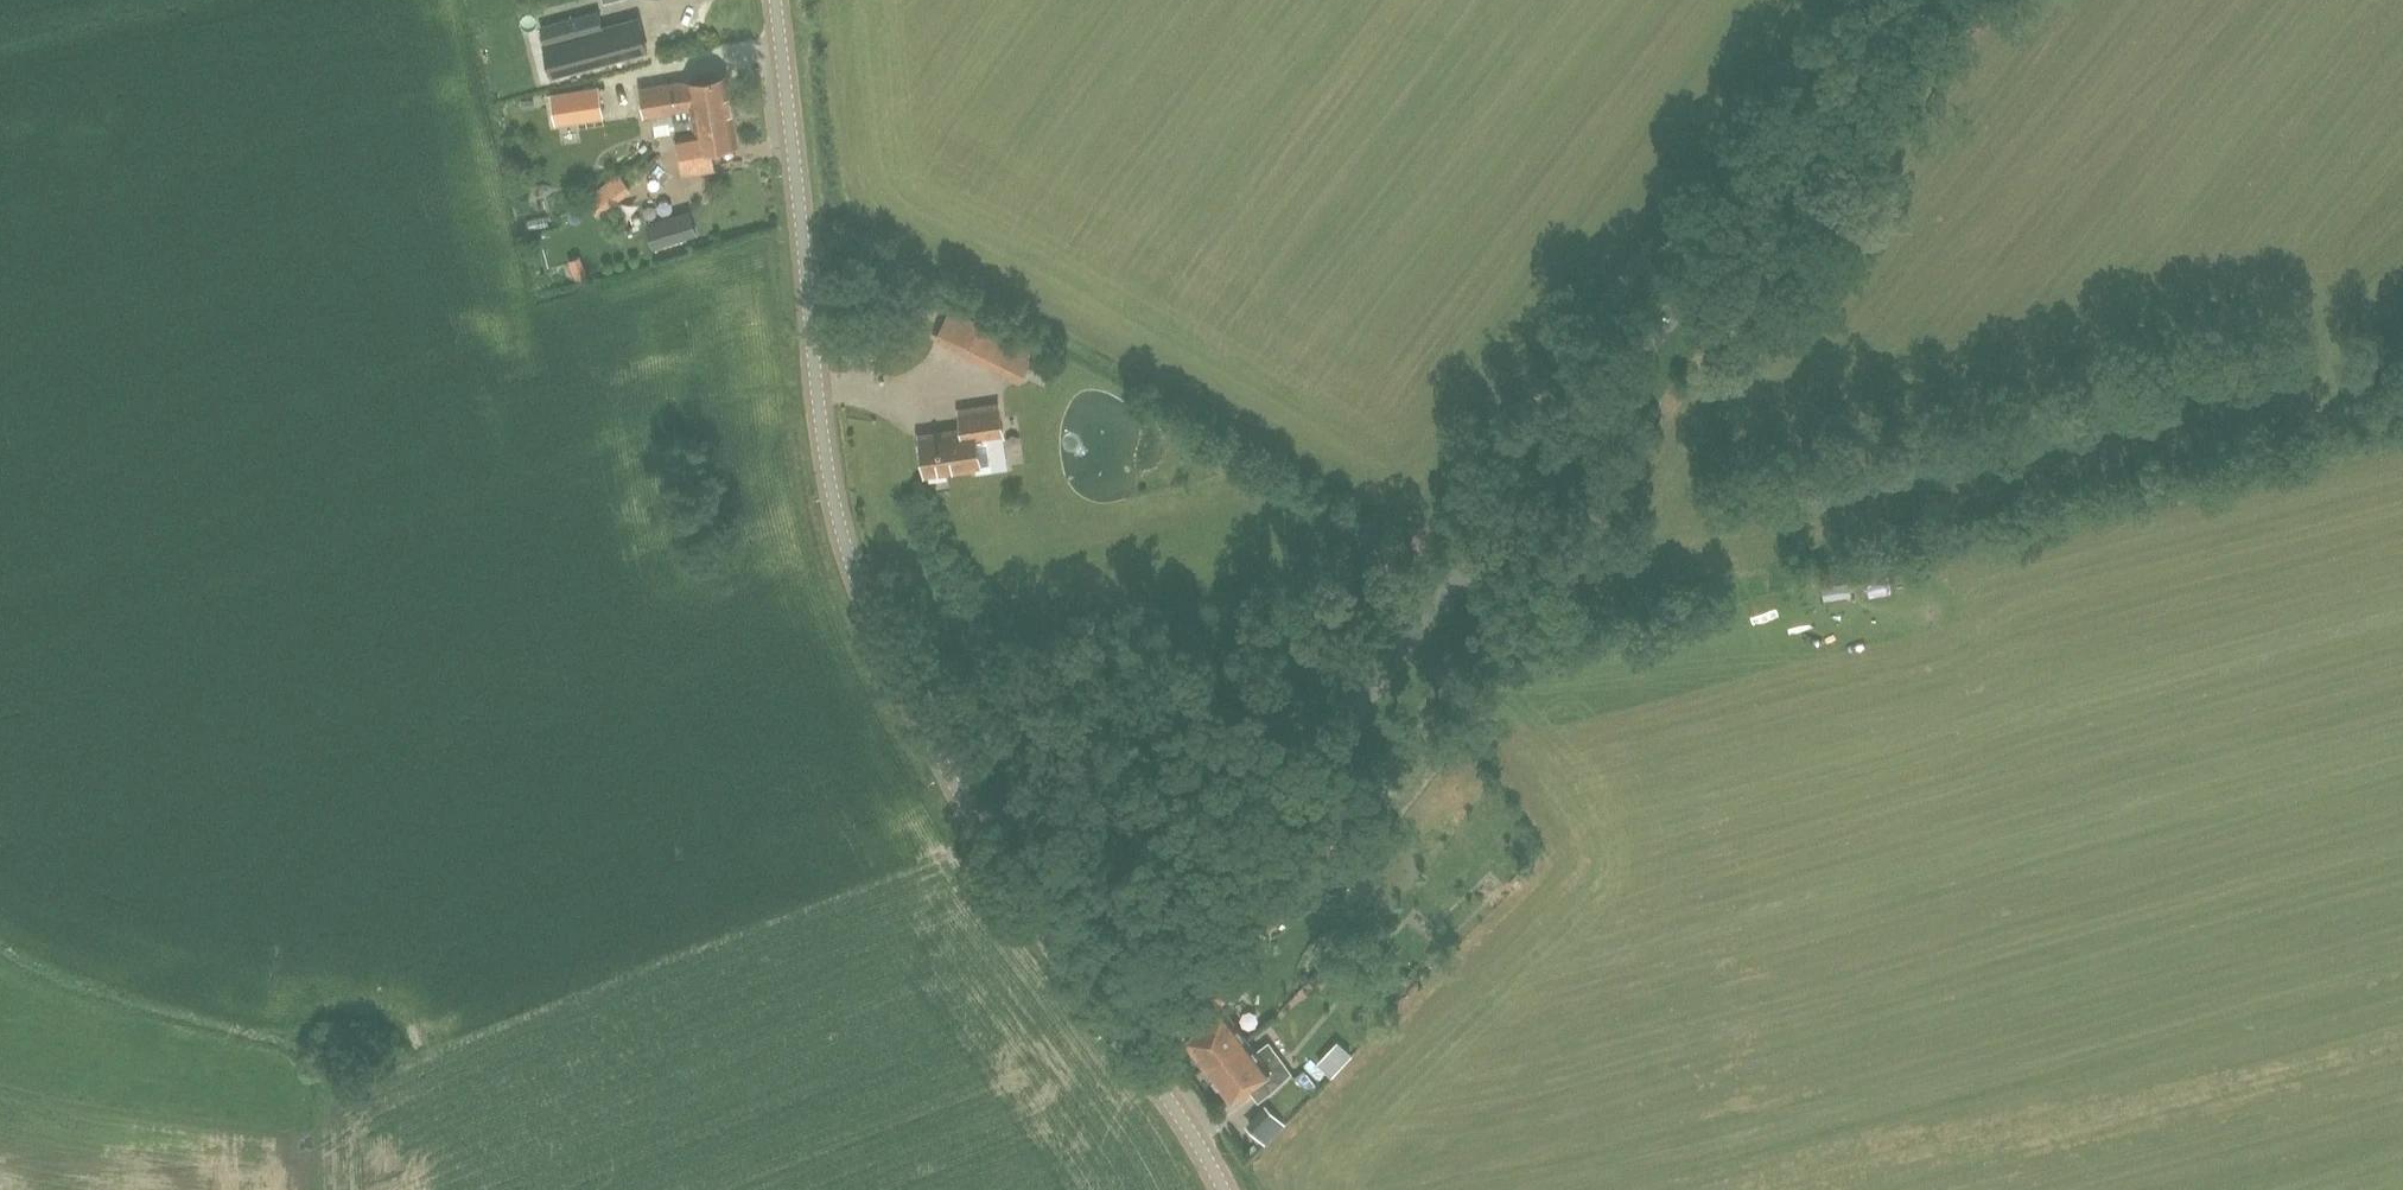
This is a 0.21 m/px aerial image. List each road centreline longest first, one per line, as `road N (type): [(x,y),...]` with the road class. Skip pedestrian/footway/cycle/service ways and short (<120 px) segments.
road 1 (unclassified): [(1108,1018),(1933,0)]
road 2 (tertiary): [(1108,1018),(987,836),(837,533),(785,0)]
road 3 (tertiary): [(1223,1189),(1108,1018)]

